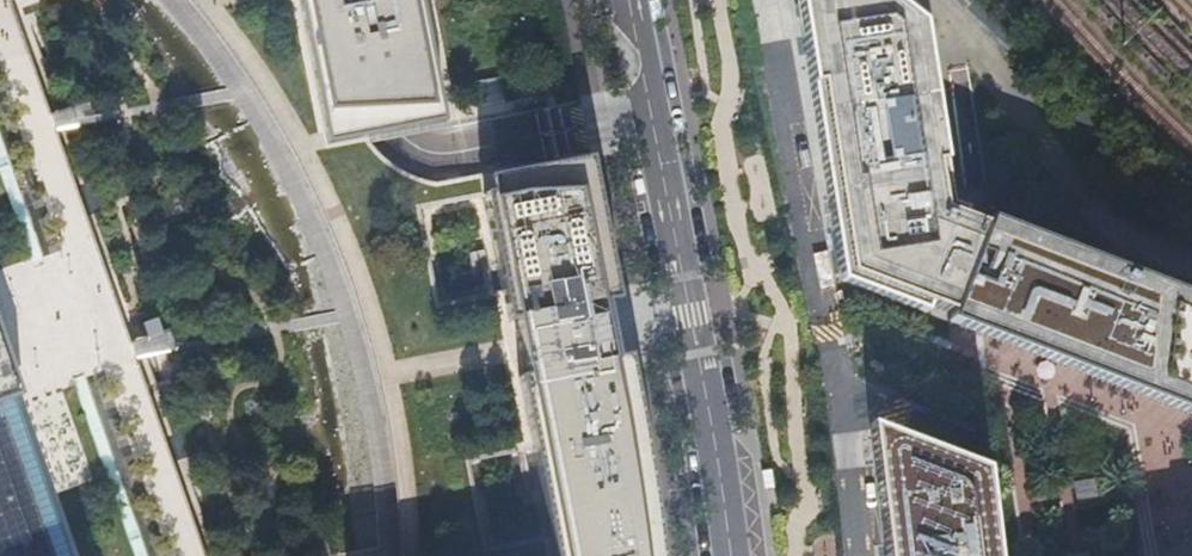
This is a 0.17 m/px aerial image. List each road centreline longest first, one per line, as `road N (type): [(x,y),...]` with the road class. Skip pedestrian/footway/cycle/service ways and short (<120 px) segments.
road 1 (tertiary): [(732,555),(648,93),(651,64),(630,0)]

